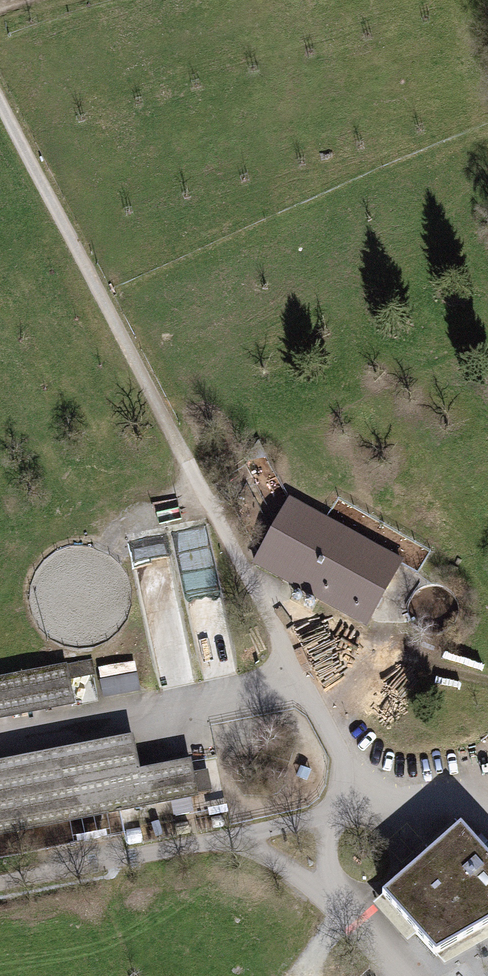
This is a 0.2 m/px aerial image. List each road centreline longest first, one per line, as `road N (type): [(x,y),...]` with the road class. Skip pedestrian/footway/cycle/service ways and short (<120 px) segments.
road 1 (track): [(333,904),(340,751),(149,409),(0,112)]
road 2 (unclassified): [(487,811),(333,813),(182,852)]
road 3 (unclassified): [(412,975),(375,926),(277,874),(182,852)]
road 4 (unclassified): [(182,852),(0,887)]

